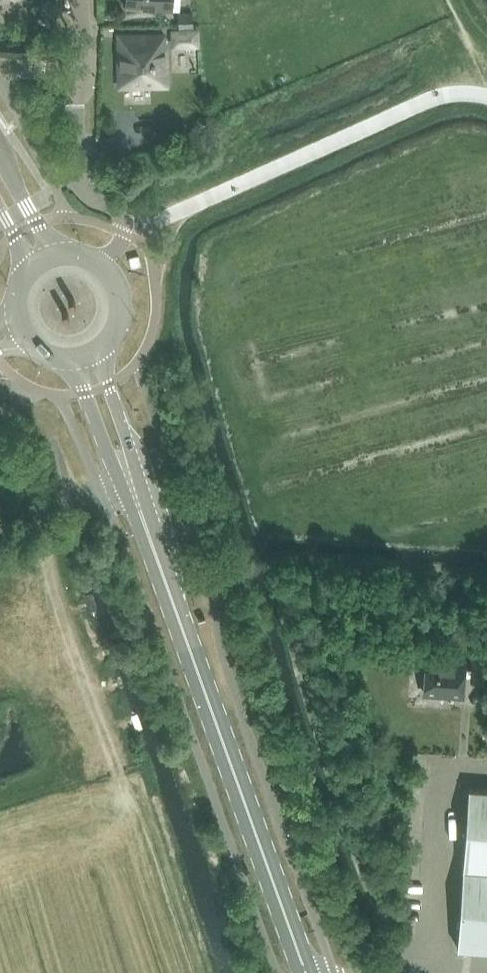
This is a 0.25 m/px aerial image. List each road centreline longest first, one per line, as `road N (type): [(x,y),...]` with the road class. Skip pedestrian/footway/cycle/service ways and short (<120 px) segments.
road 1 (secondary): [(306,972),(131,483)]
road 2 (track): [(129,798),(52,573),(46,524),(57,506),(128,479)]
road 3 (residential): [(82,72),(86,193),(129,222),(102,268)]
road 4 (secondary): [(68,361),(107,450),(131,483)]
road 5 (secondary): [(131,483),(97,354)]

